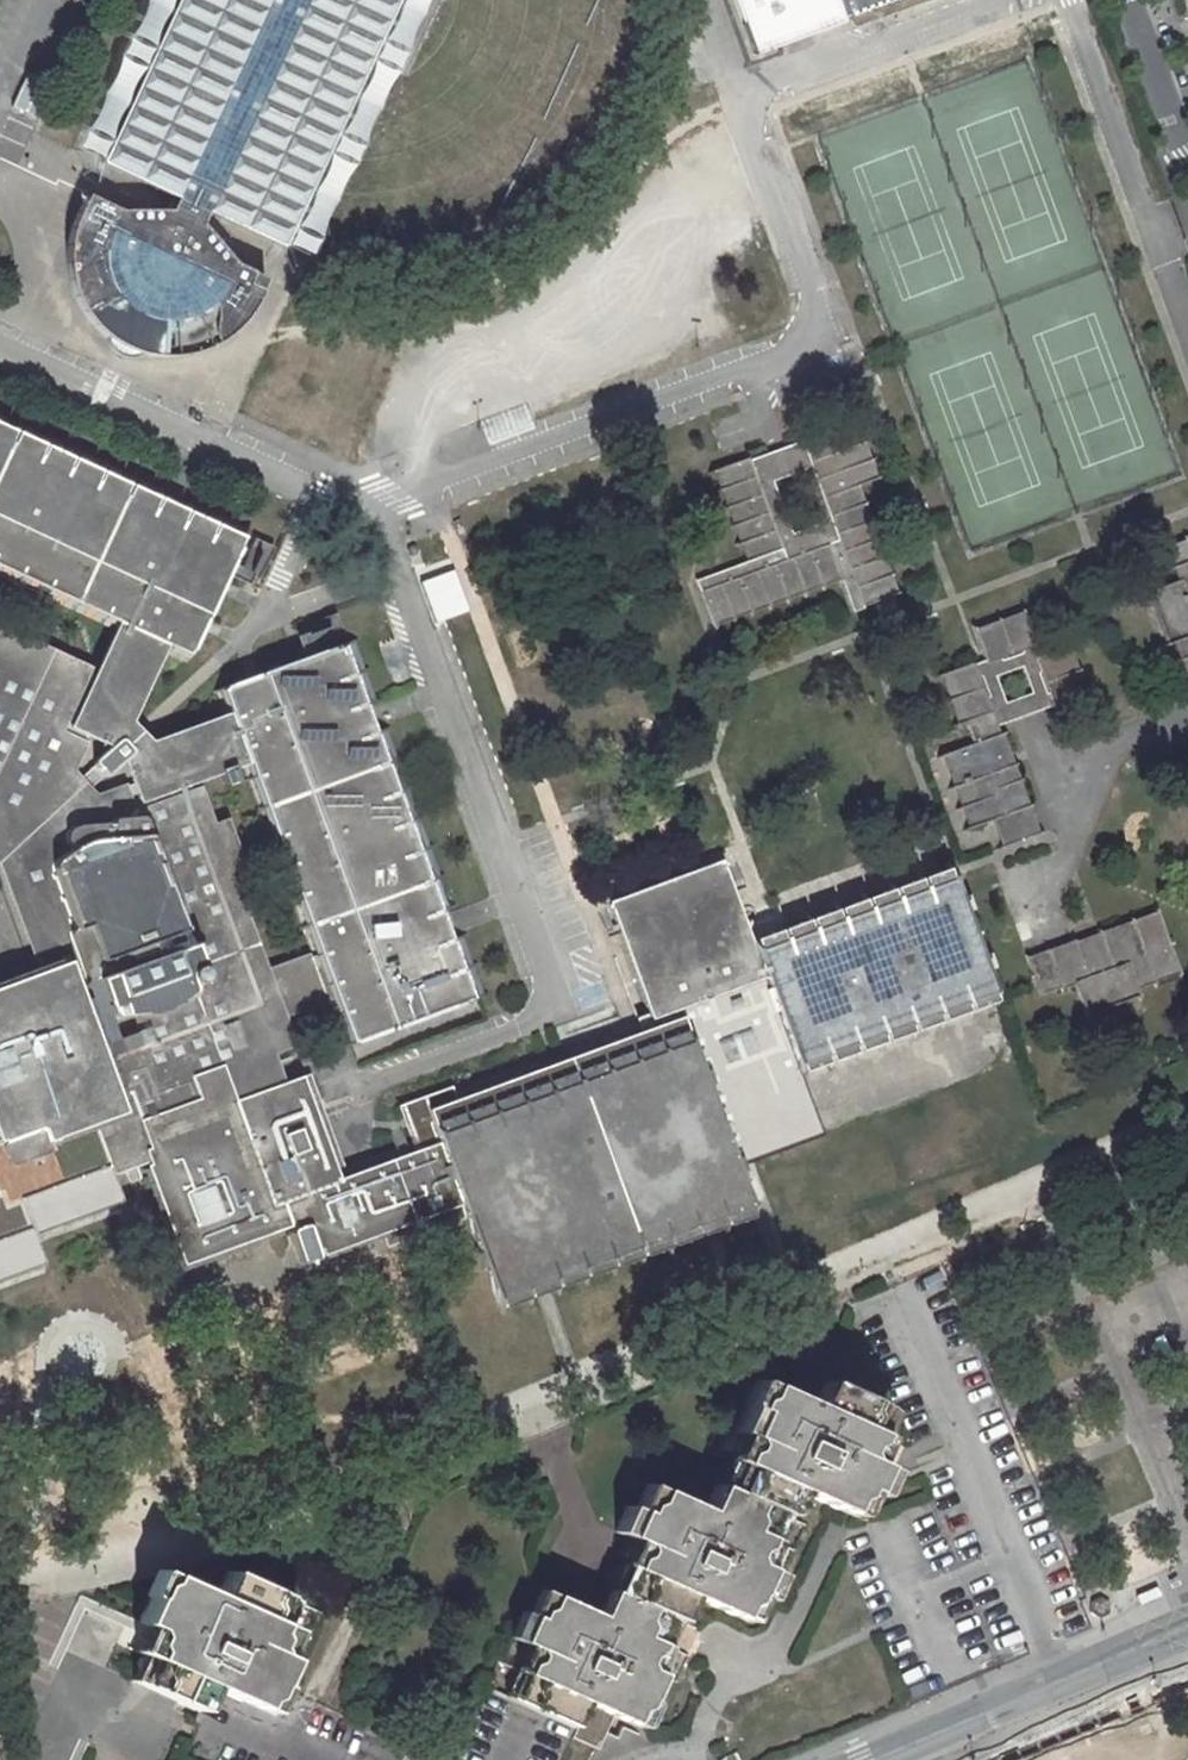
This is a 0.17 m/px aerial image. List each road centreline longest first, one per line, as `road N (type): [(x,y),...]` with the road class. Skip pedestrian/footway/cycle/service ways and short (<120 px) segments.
road 1 (tertiary): [(1187,1626),(872,1759)]
road 2 (residential): [(1123,0),(1177,155),(1187,166)]

